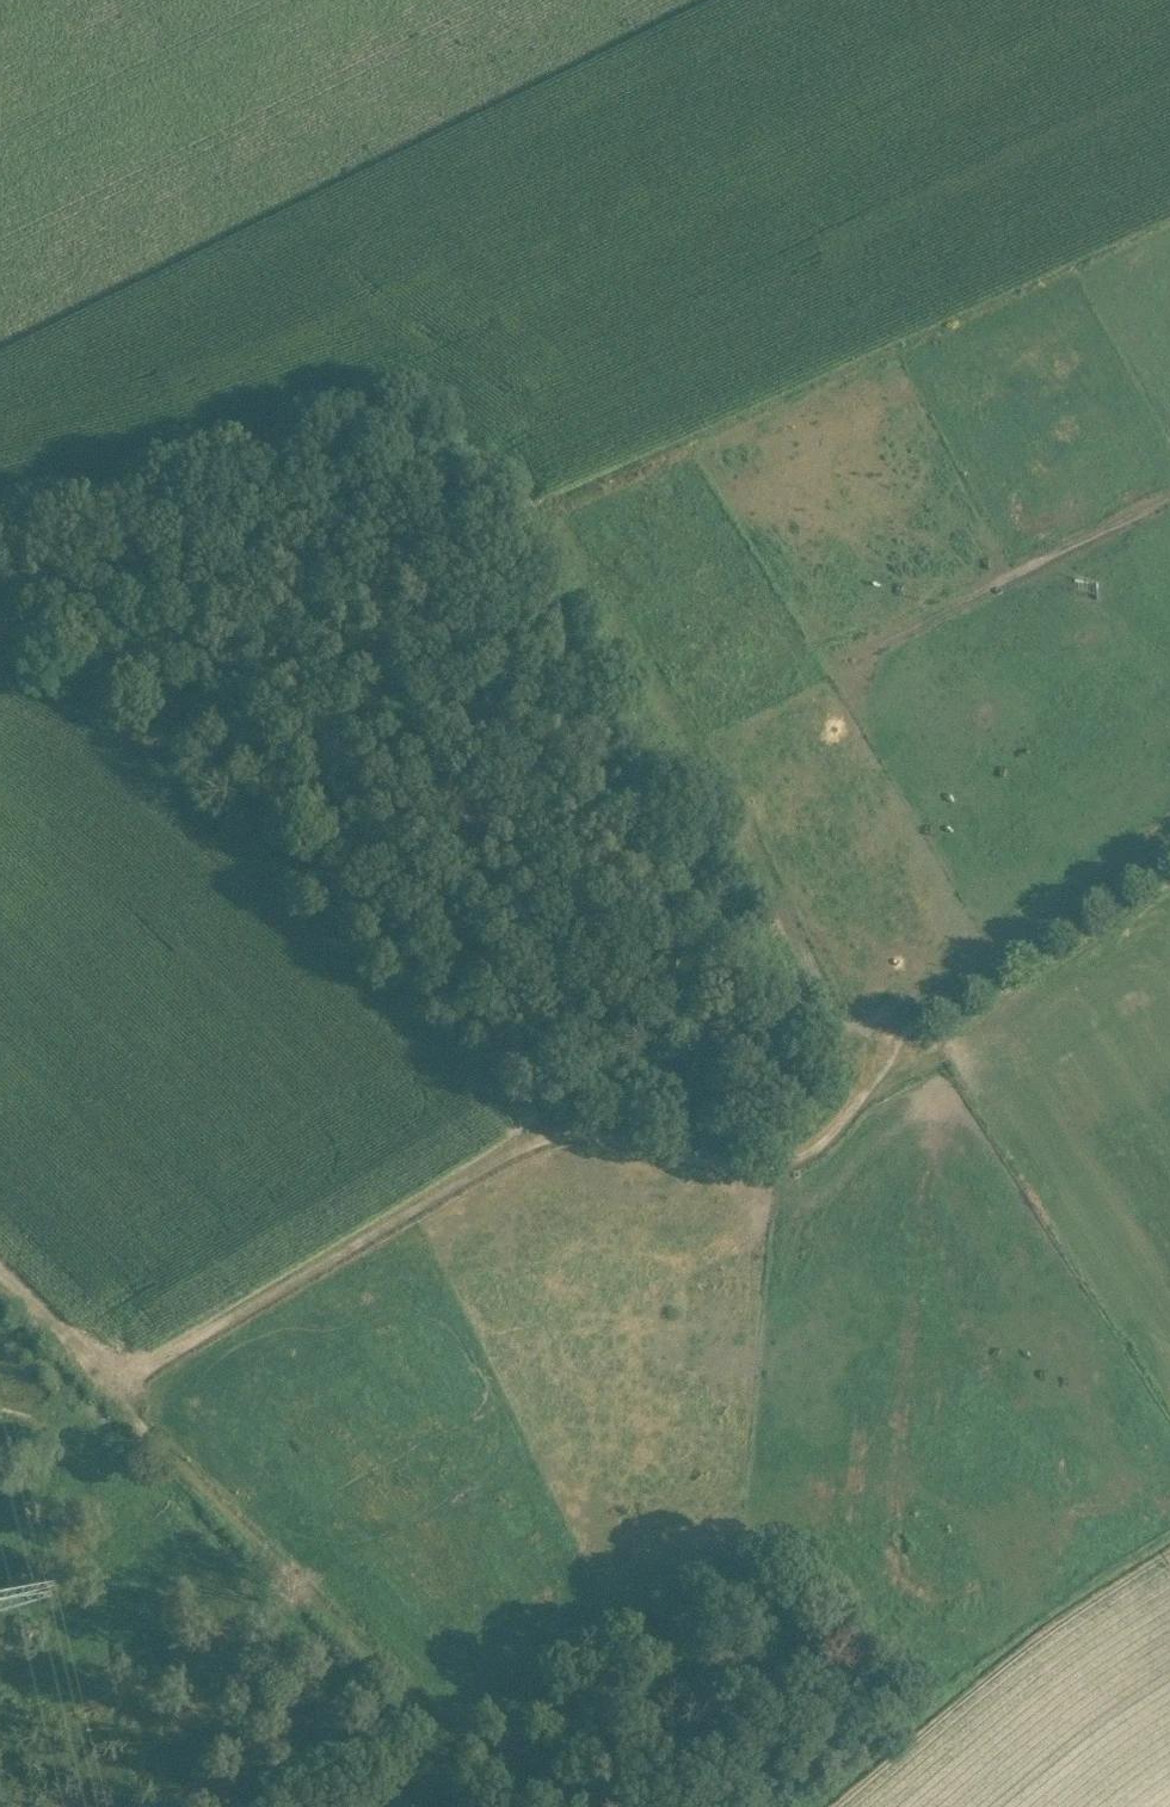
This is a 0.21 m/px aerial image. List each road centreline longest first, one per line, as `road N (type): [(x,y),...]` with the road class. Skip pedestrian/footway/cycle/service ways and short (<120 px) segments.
road 1 (track): [(0,1279),(116,1390),(564,1117)]
road 2 (track): [(687,1137),(741,1148),(769,1145),(839,1103),(901,1018),(1169,850)]
road 3 (track): [(293,1806),(746,1526)]
road 4 (track): [(564,1117),(687,1137)]

